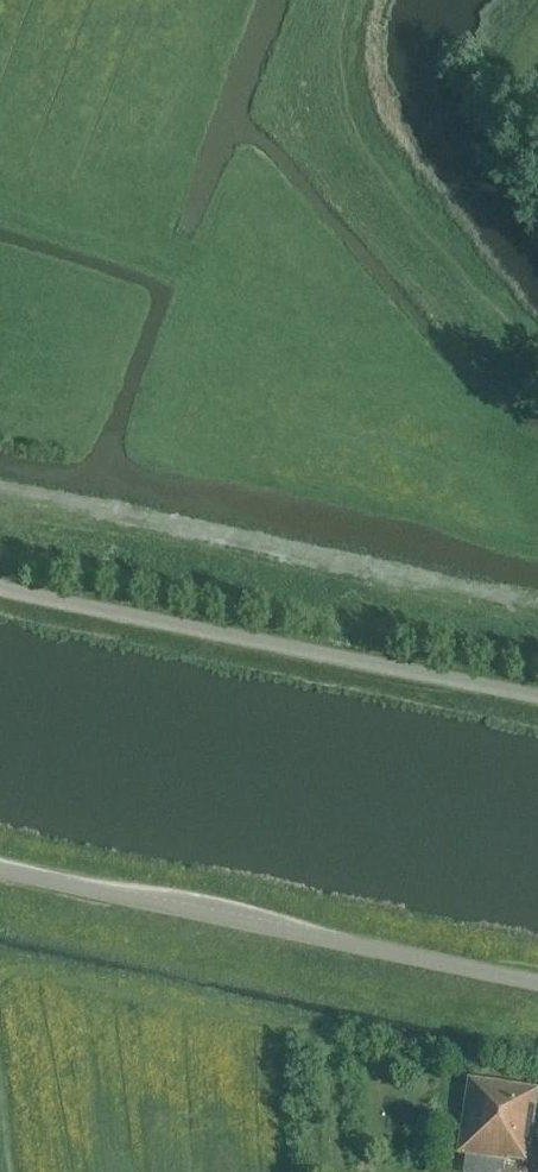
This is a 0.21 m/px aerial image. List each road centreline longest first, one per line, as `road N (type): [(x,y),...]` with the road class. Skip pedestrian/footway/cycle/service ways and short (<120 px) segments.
road 1 (tertiary): [(537,982),(0,870)]
road 2 (unclassified): [(537,699),(0,593)]

